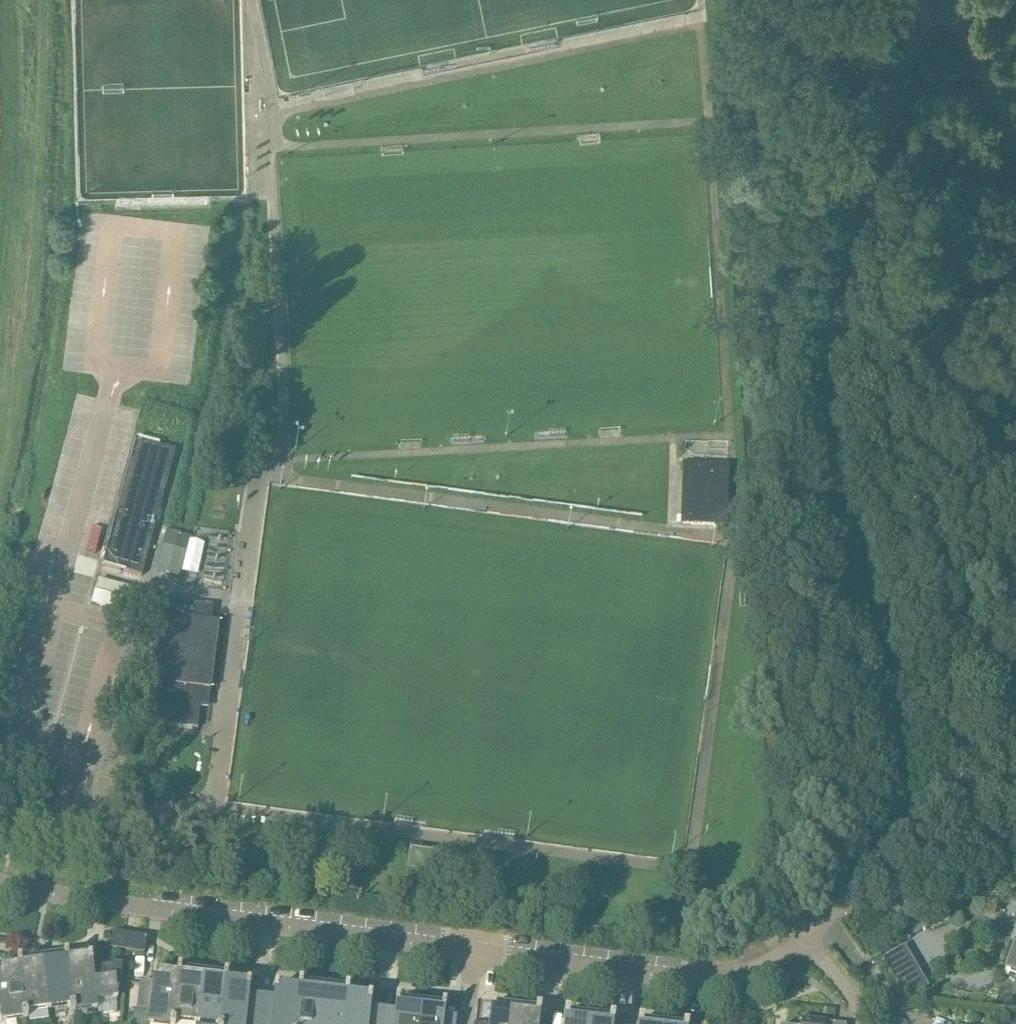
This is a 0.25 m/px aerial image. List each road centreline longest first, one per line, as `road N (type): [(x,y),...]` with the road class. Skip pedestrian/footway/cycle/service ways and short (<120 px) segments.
road 1 (unclassified): [(807,939),(905,813),(905,778),(828,433),(825,370),(919,21),(932,0)]
road 2 (unclassified): [(475,954),(0,883)]
road 3 (unclassified): [(807,939),(725,981),(475,954)]

